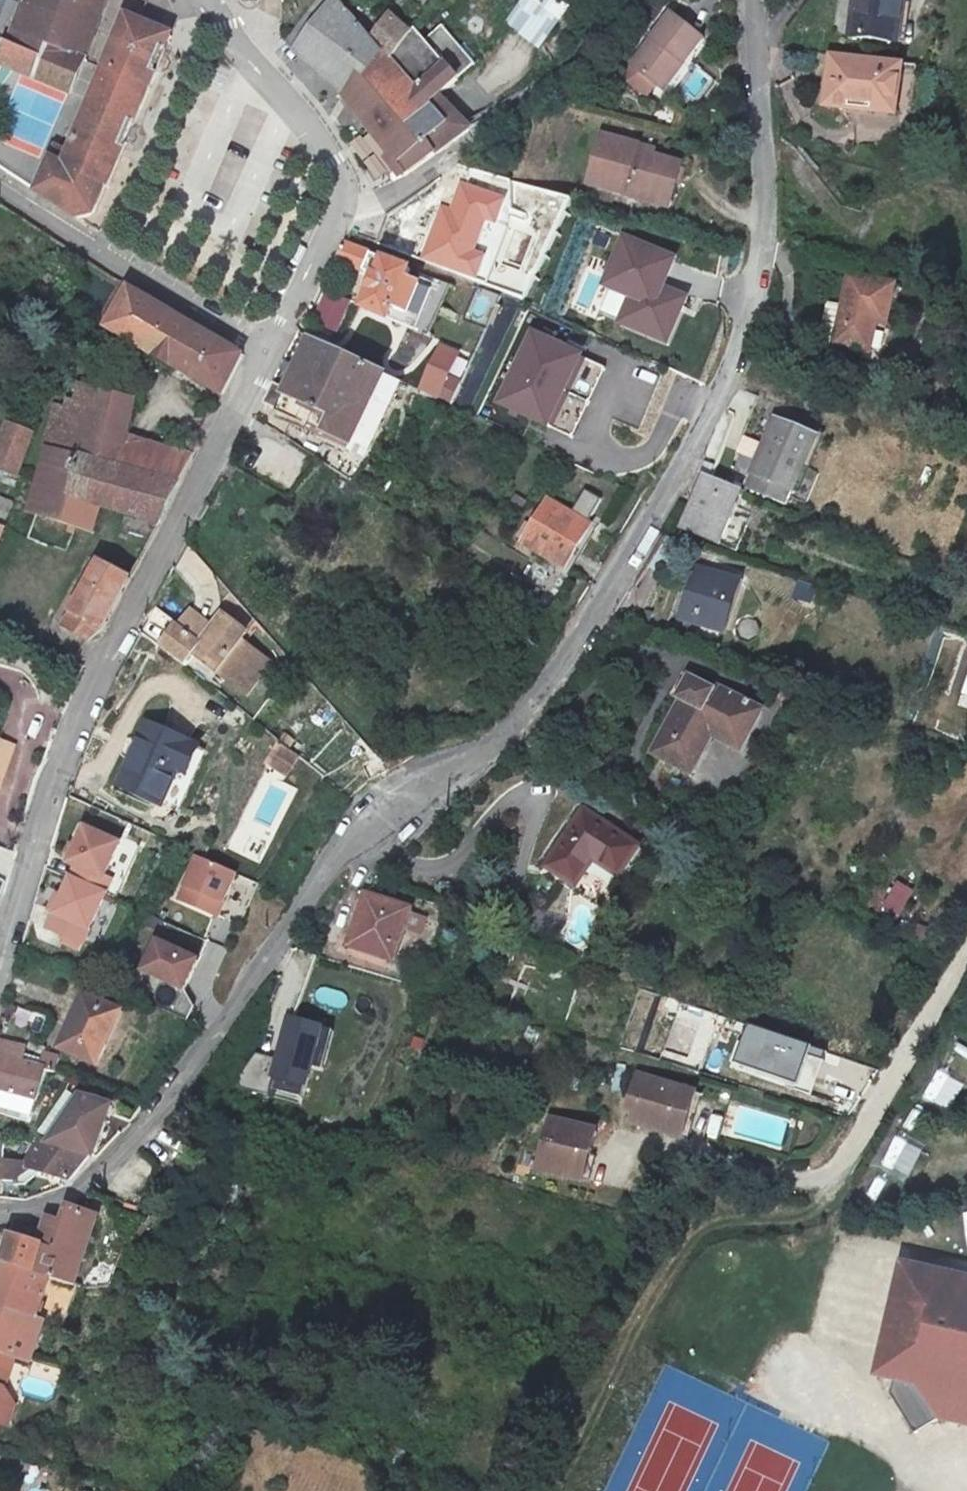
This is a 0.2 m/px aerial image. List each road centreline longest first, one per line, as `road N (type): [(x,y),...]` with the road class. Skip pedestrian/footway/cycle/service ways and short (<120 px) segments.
road 1 (unclassified): [(752,0),(770,222),(731,362),(674,486),(548,683),(497,747),(407,802),(362,850),(330,867),(218,1034),(111,1164),(53,1203),(0,1211)]
road 2 (unclassified): [(0,947),(41,794),(272,348)]
road 3 (residential): [(669,1157),(813,1184),(843,1159),(966,953)]
road 4 (residential): [(215,0),(250,63),(333,164),(348,201),(275,341)]
road 5 (residential): [(272,348),(0,183)]

